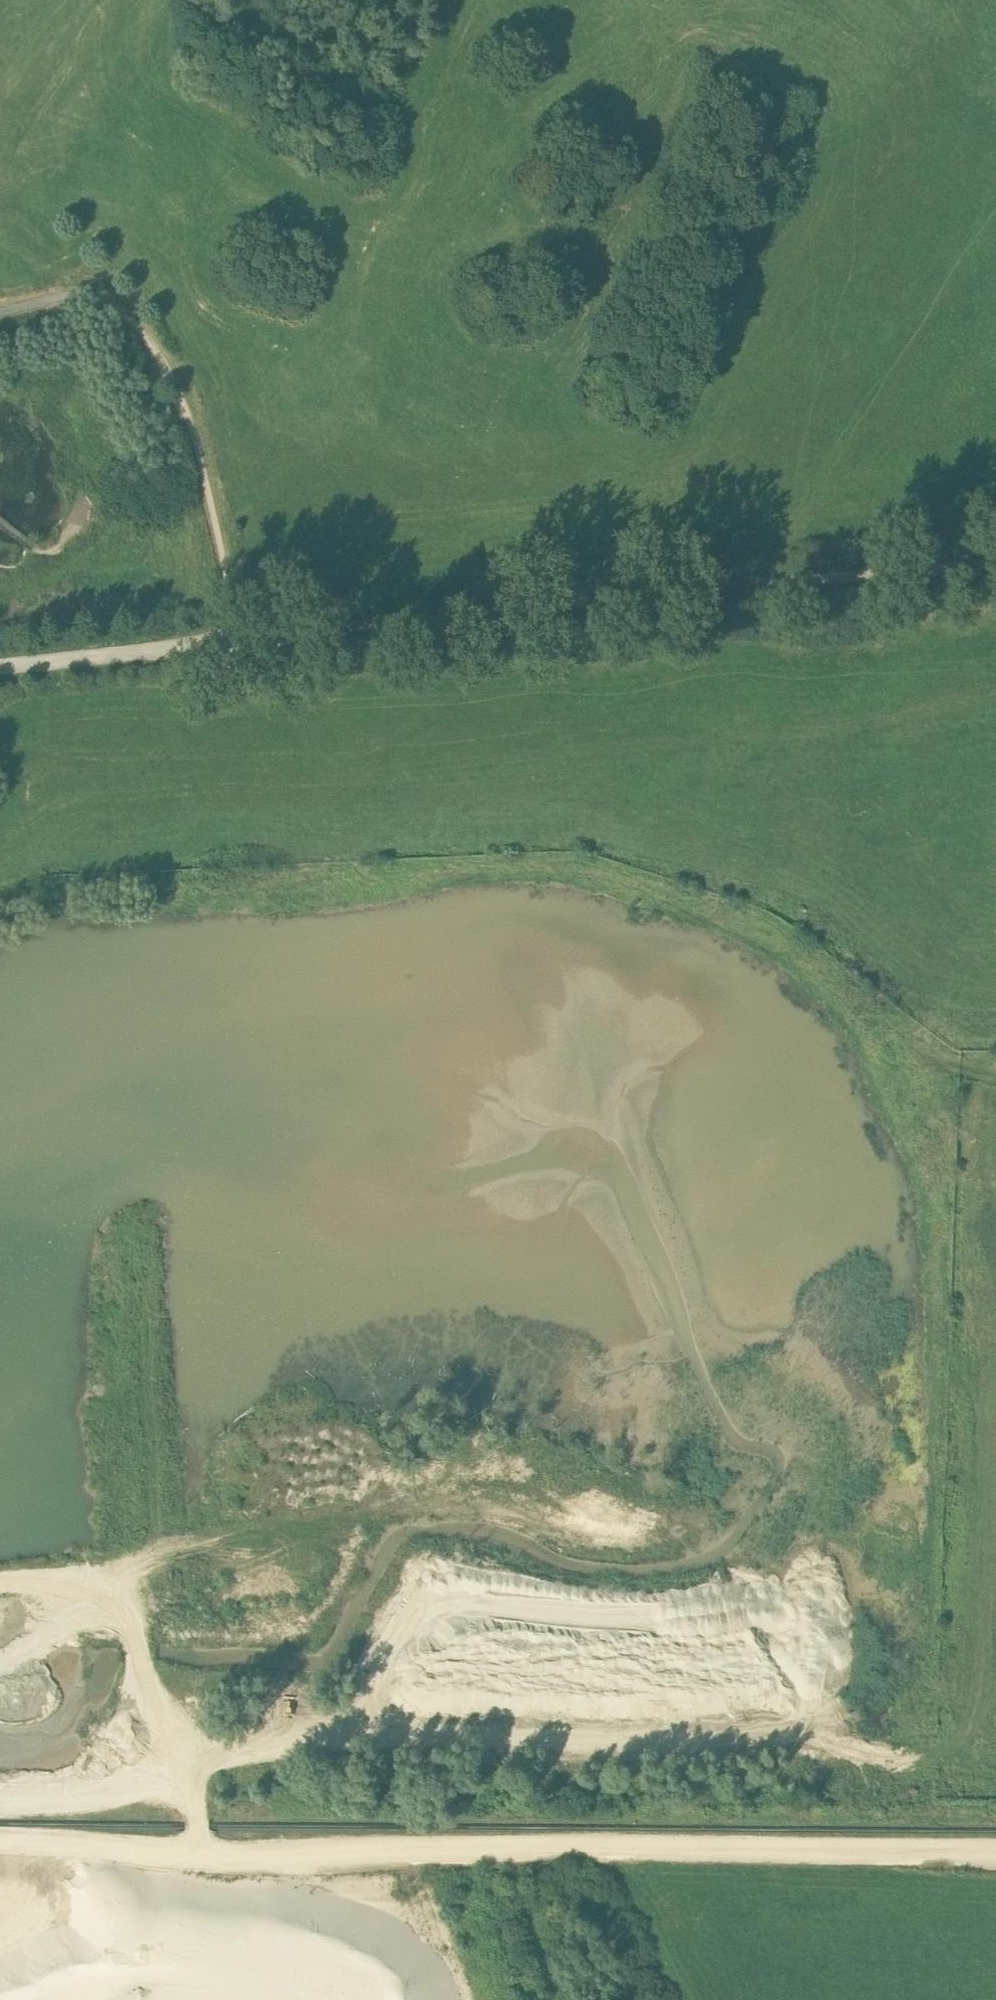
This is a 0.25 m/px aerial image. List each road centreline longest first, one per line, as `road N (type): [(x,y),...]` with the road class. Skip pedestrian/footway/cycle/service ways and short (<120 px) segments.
road 1 (track): [(0,1844),(995,1848)]
road 2 (track): [(242,637),(995,562)]
road 3 (track): [(0,315),(75,293),(112,302),(129,317),(172,376),(188,414),(242,637)]

